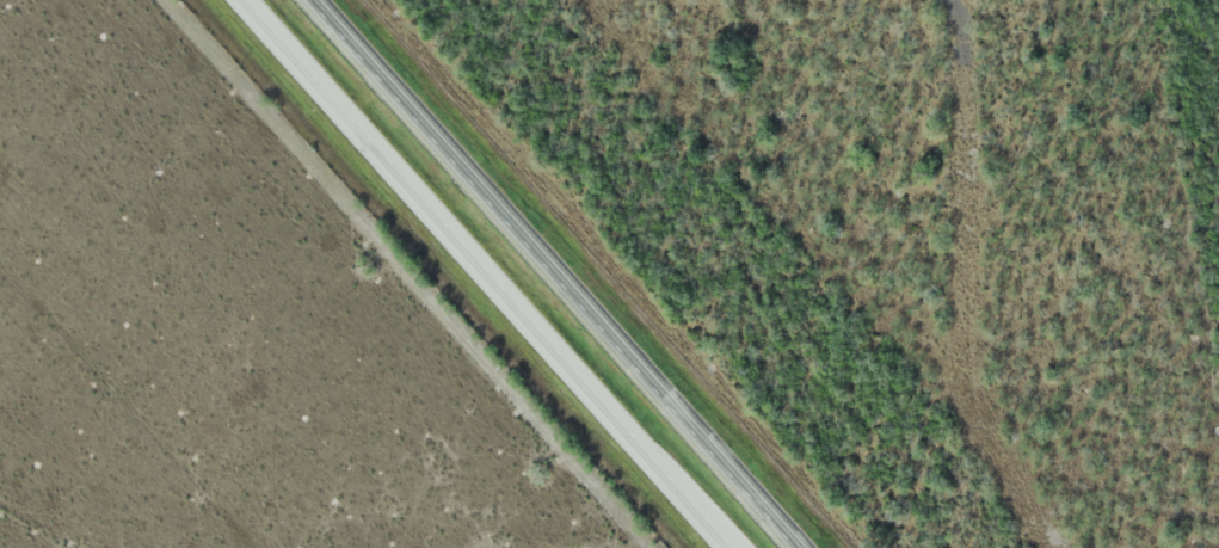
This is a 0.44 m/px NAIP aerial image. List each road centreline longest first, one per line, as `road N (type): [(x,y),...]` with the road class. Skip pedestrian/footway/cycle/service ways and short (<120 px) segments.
road 1 (trunk): [(250,0),(735,547)]
road 2 (trunk): [(807,547),(323,0)]

